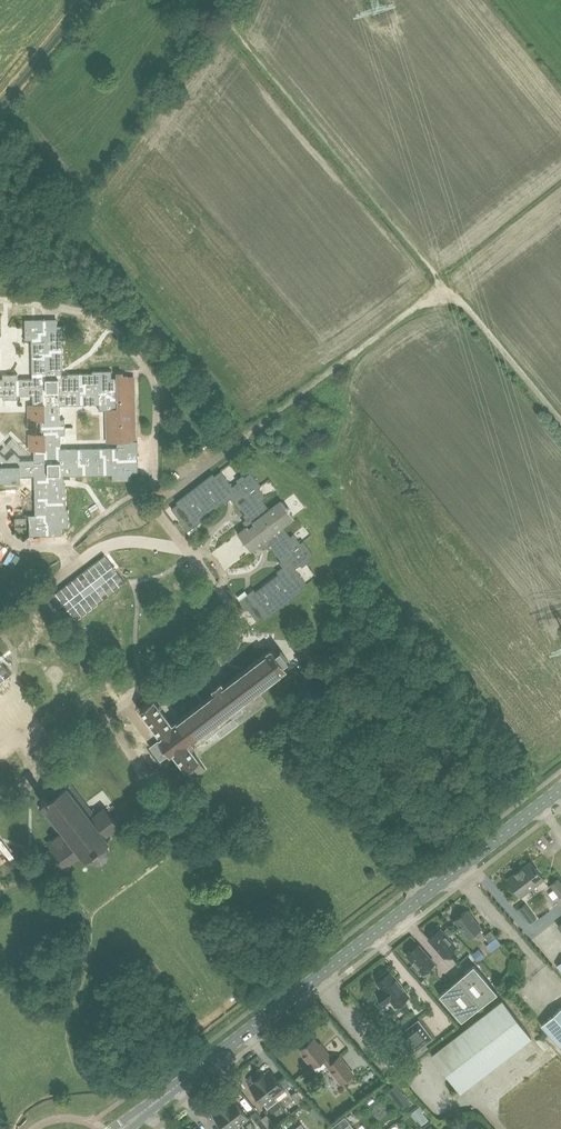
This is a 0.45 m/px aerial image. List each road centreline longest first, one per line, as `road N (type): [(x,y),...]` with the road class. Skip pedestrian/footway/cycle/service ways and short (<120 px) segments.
road 1 (tertiary): [(560,591),(480,616),(448,608),(0,66)]
road 2 (primary): [(122,1128),(560,790)]

